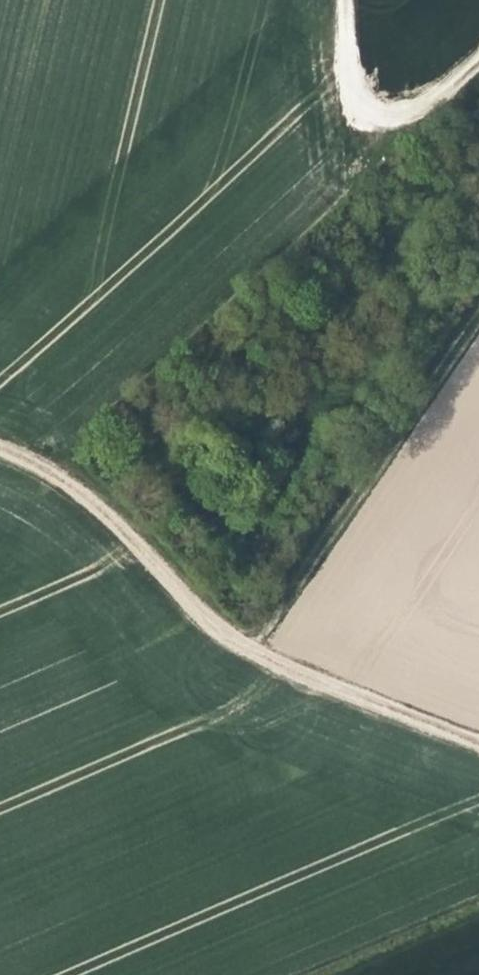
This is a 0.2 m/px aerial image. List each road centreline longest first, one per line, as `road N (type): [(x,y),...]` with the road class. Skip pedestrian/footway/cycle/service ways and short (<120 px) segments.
road 1 (track): [(0,452),(62,480),(106,515),(217,630),(325,687),(478,743)]
road 2 (track): [(478,317),(252,649)]
road 3 (track): [(342,0),(345,84),(373,117),(411,114),(478,54)]

